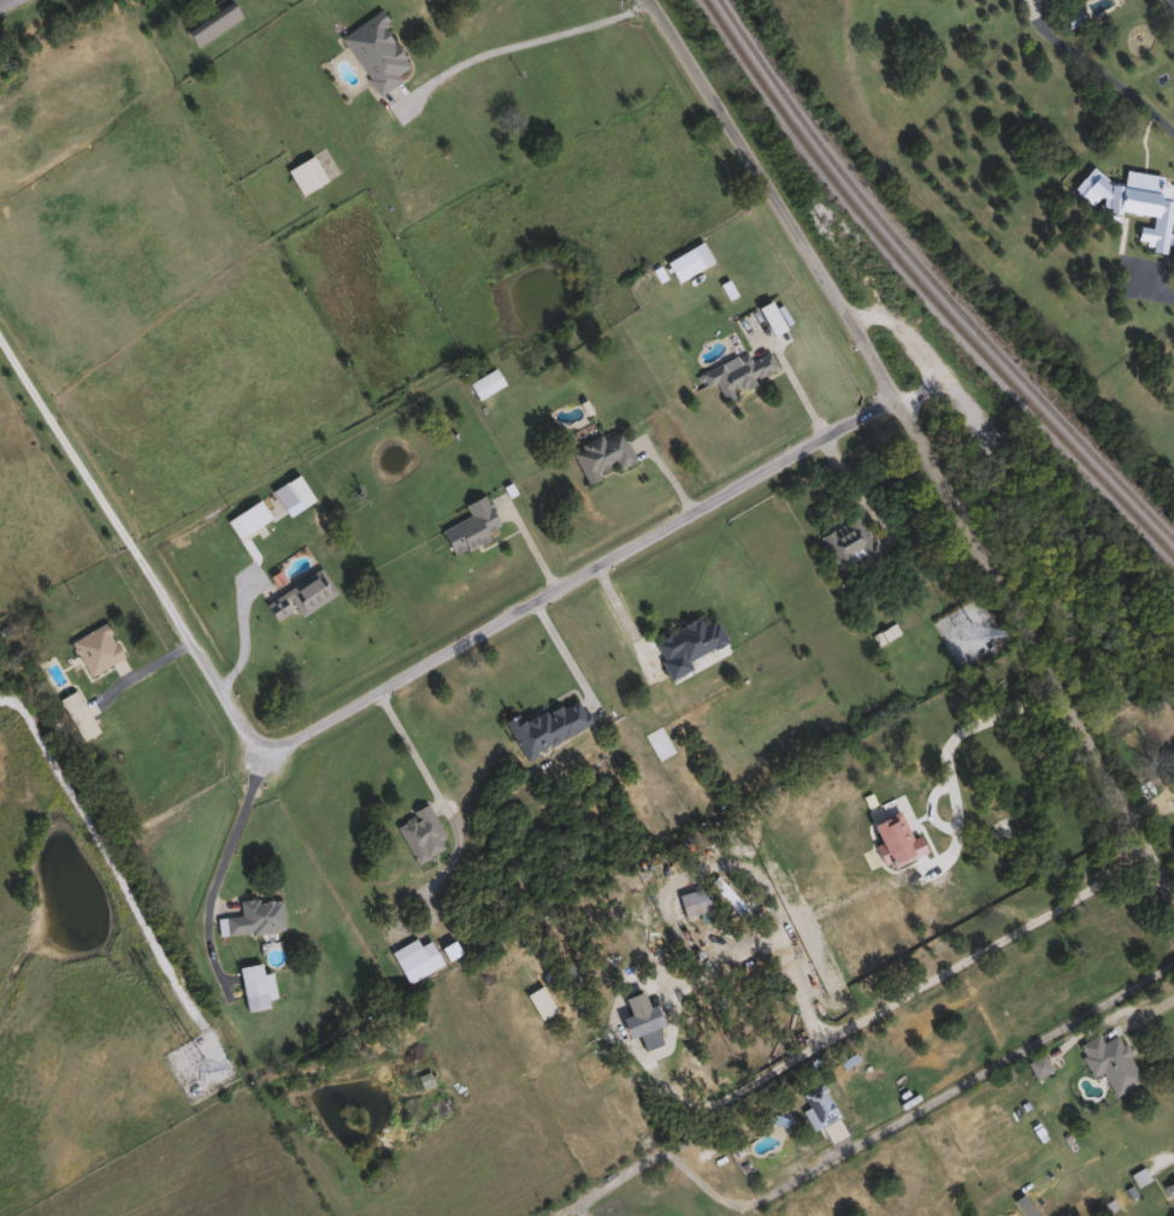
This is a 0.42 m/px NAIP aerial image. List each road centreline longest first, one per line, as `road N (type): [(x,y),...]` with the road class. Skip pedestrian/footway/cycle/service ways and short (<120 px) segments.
road 1 (residential): [(1173,878),(879,350),(658,0)]
road 2 (residential): [(905,397),(300,744),(269,749),(254,737),(144,555)]

